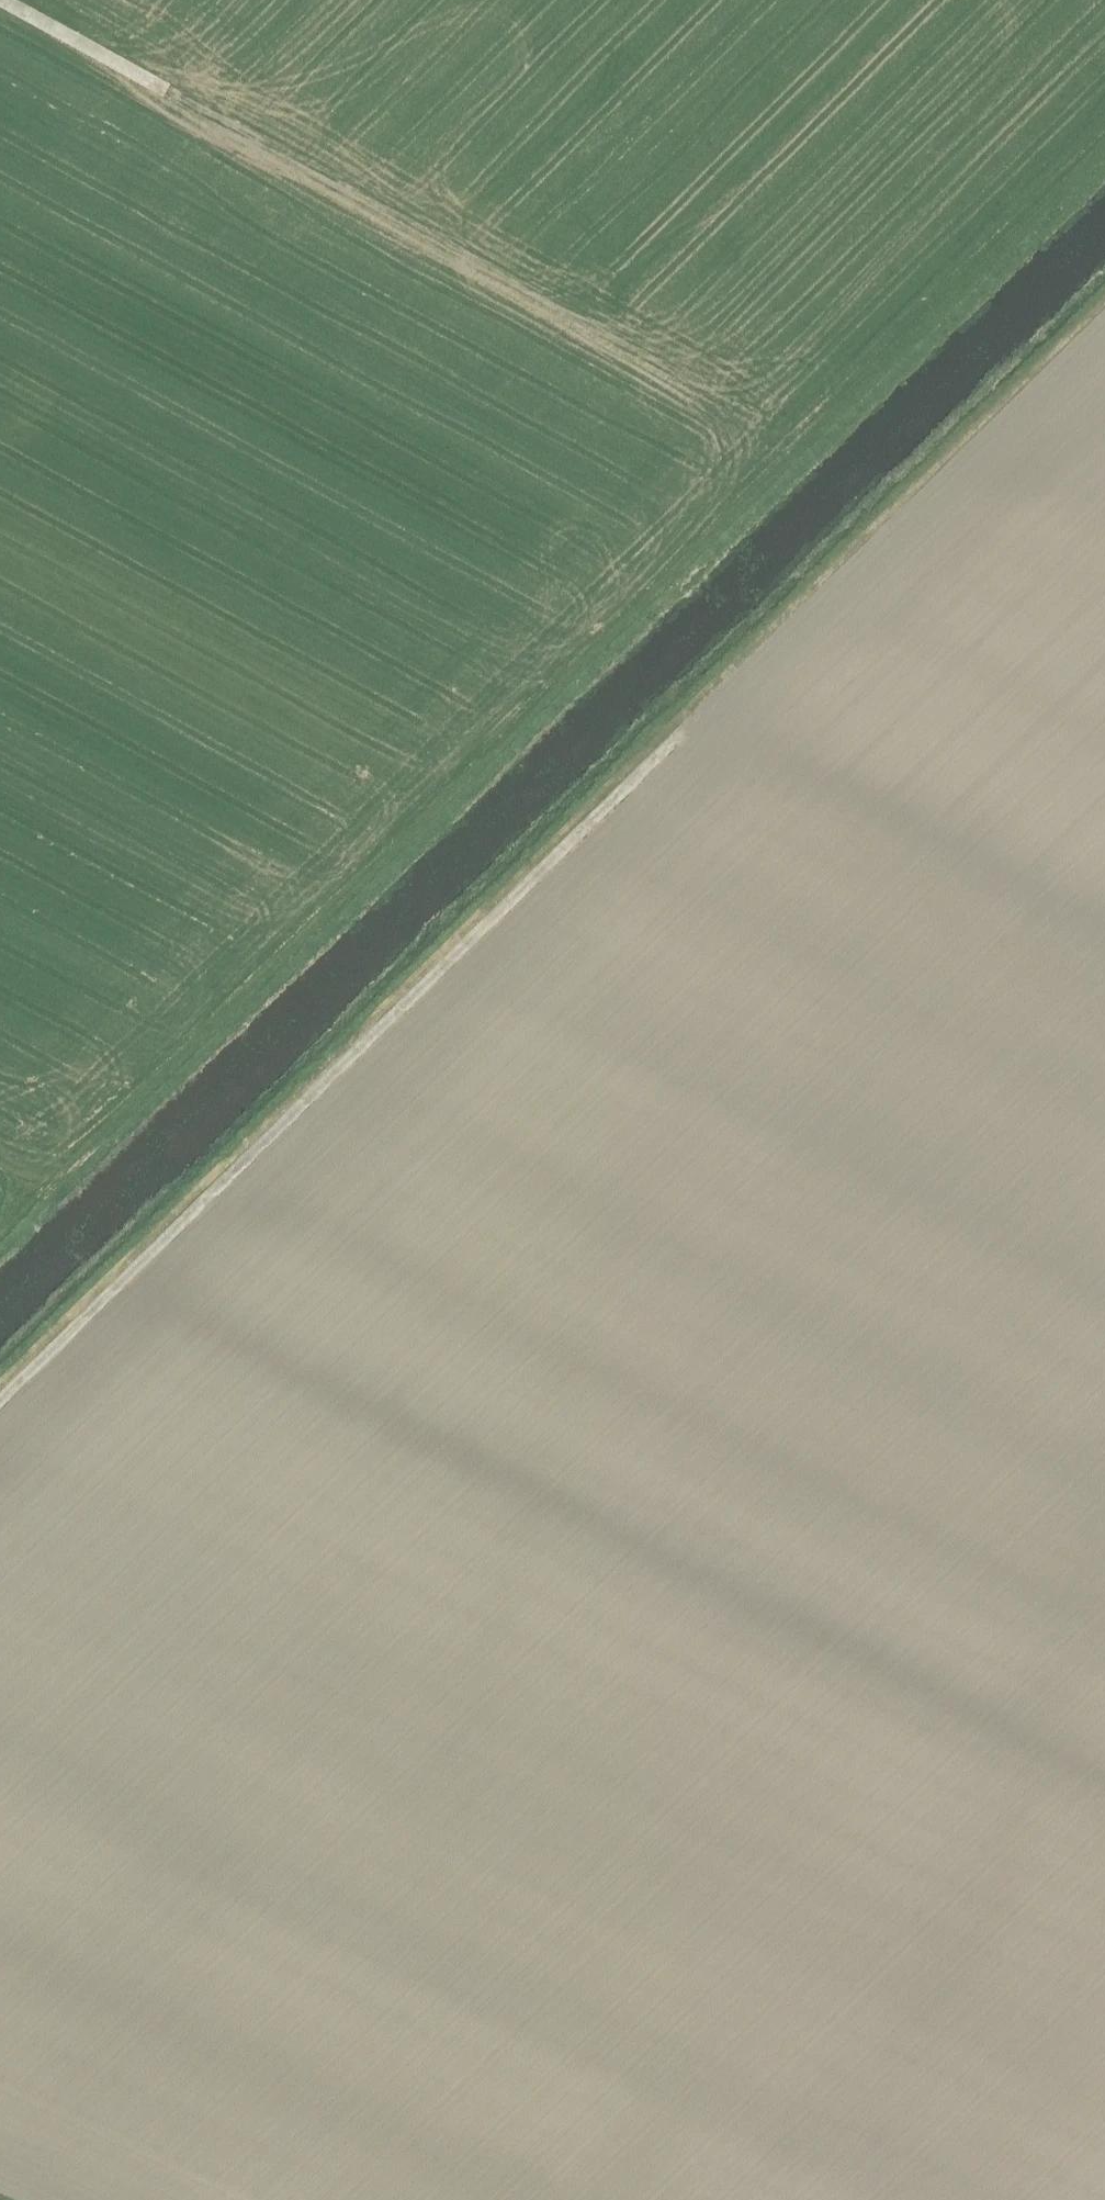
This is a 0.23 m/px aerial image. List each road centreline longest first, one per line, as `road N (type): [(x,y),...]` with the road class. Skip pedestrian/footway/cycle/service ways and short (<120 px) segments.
road 1 (unclassified): [(0,1405),(689,730)]

